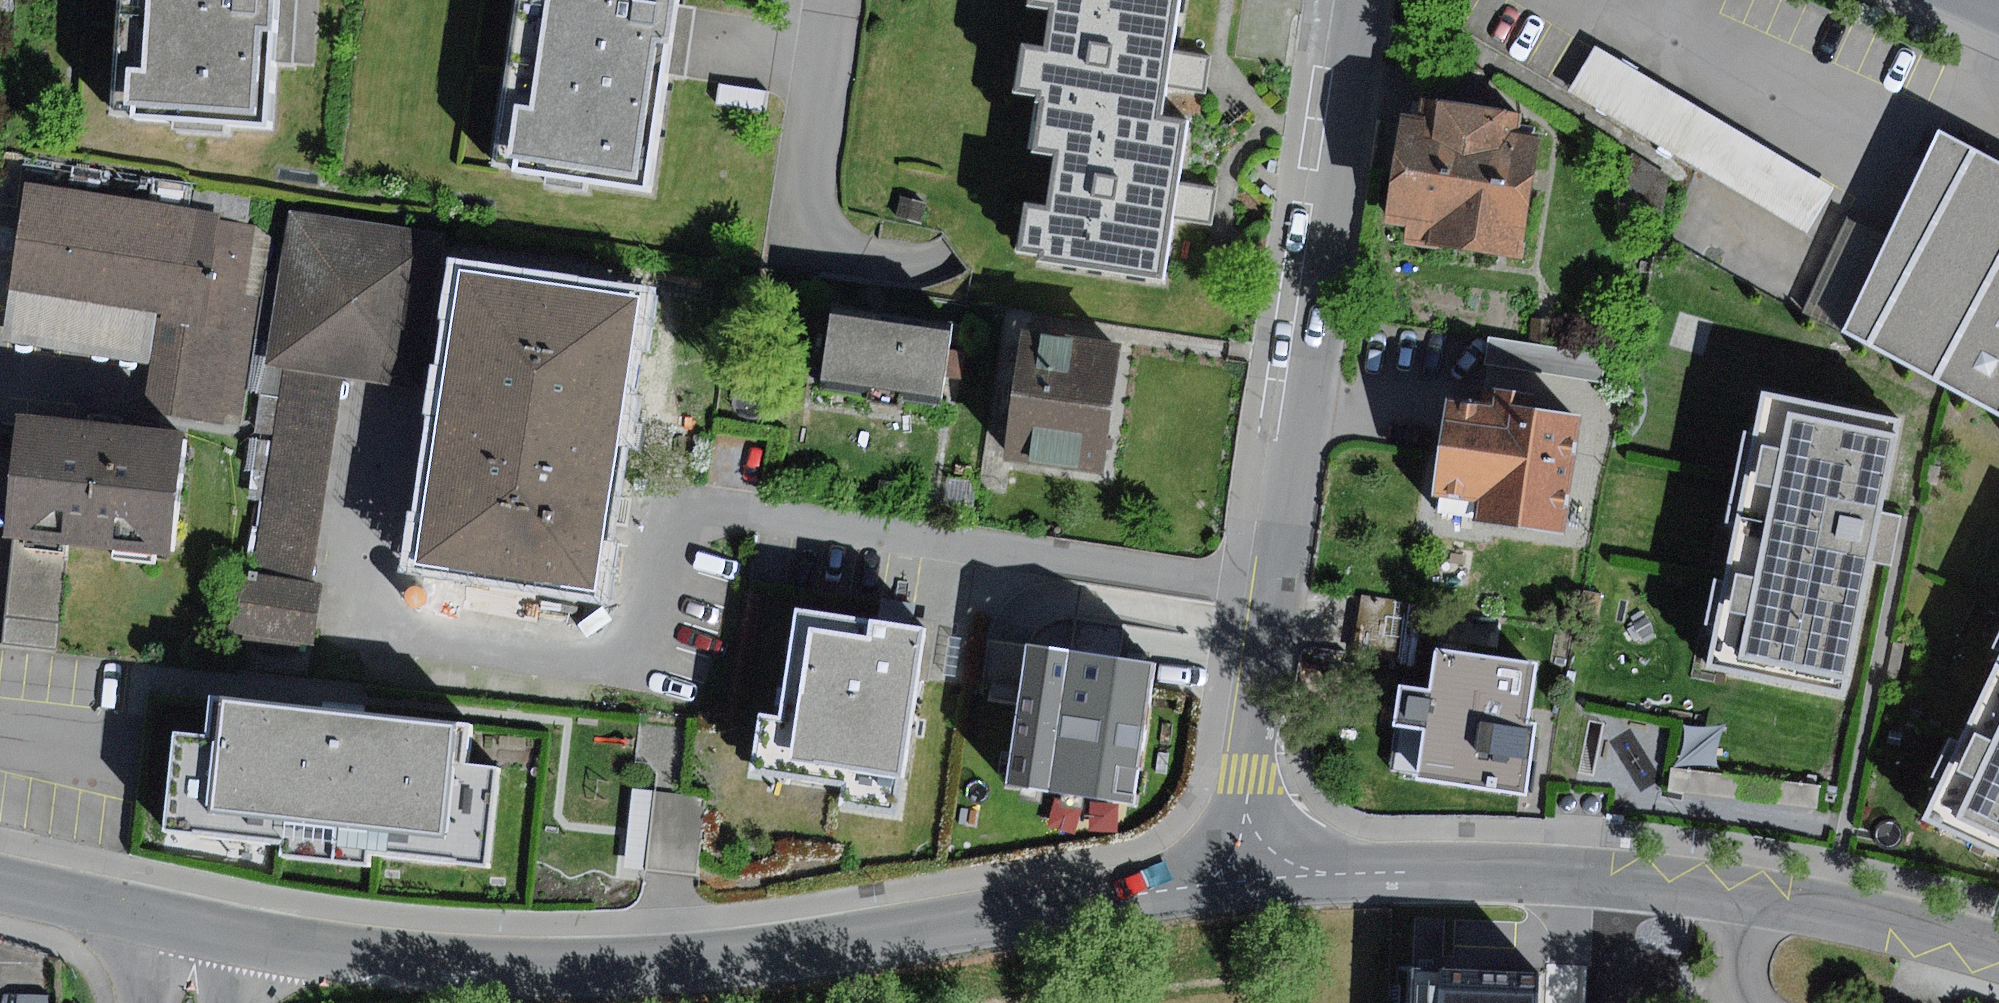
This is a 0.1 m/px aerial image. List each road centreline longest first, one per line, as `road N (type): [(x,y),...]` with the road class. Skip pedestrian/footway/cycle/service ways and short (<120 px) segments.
road 1 (residential): [(1254,878),(803,954),(639,968),(333,955),(198,935),(0,888)]
road 2 (residential): [(1366,0),(1253,775),(1254,878)]
road 3 (residential): [(1998,950),(1773,897),(1529,871),(1254,878)]

